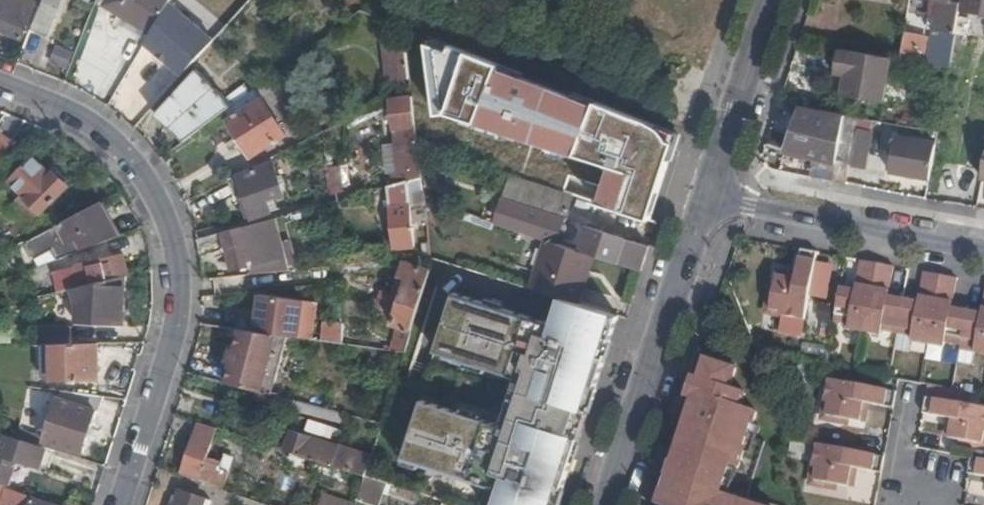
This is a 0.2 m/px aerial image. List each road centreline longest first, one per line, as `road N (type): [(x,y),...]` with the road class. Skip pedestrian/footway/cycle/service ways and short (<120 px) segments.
road 1 (residential): [(122,504),(174,344),(176,244),(151,187),(104,134),(0,84)]
road 2 (residential): [(607,504),(706,201)]
road 3 (residential): [(983,250),(706,201)]
road 4 (residential): [(706,201),(770,0)]

